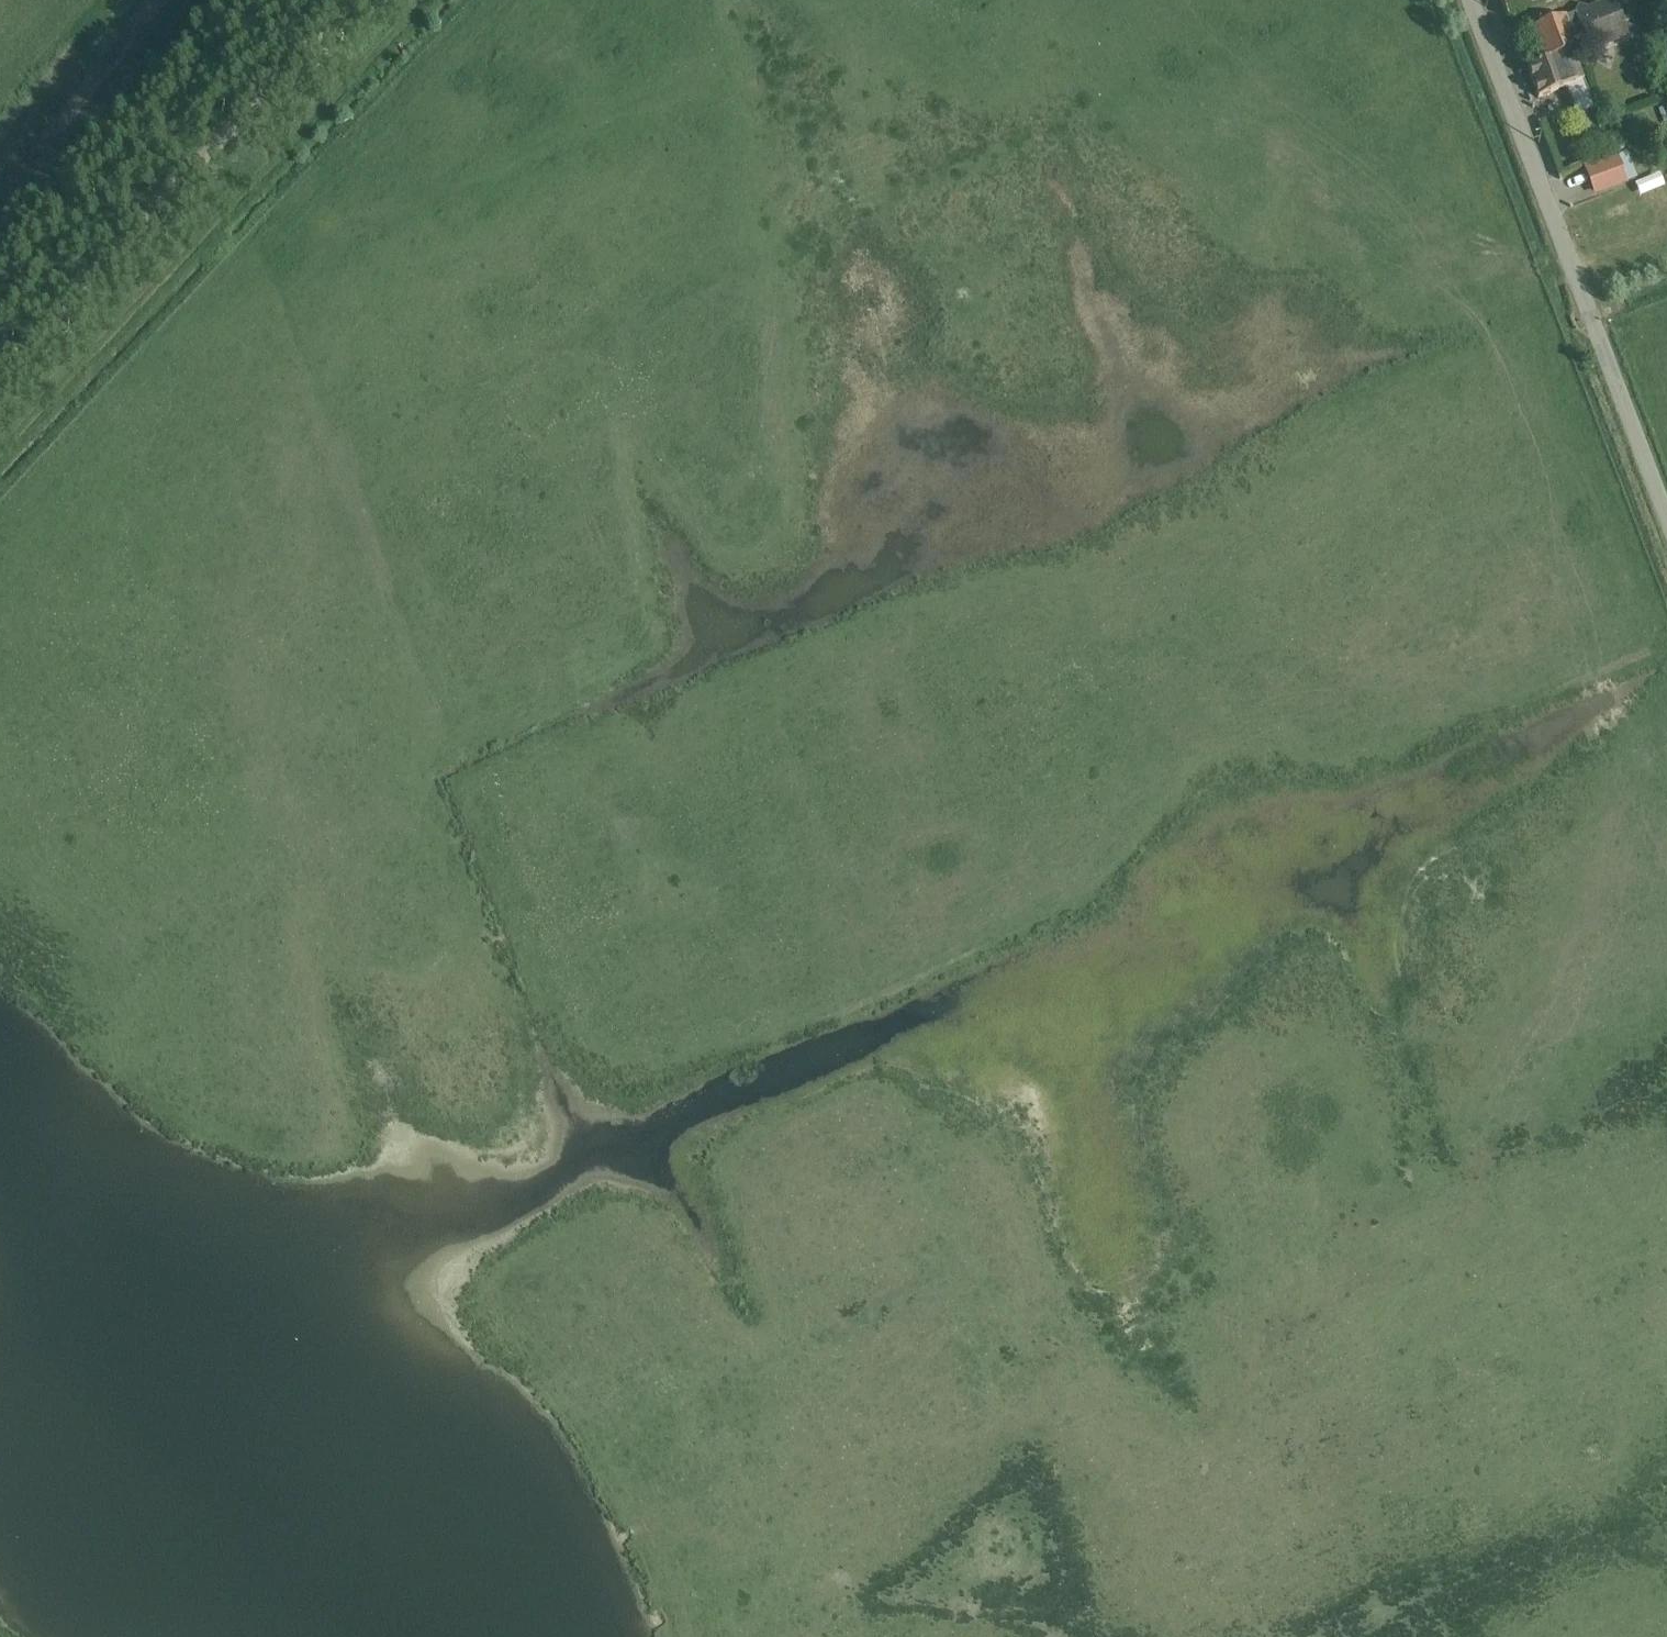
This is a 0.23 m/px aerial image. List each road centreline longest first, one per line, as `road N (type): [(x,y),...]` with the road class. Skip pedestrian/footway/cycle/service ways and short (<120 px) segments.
road 1 (unclassified): [(1470,0),(1666,514)]
road 2 (unclassified): [(0,380),(357,0)]

